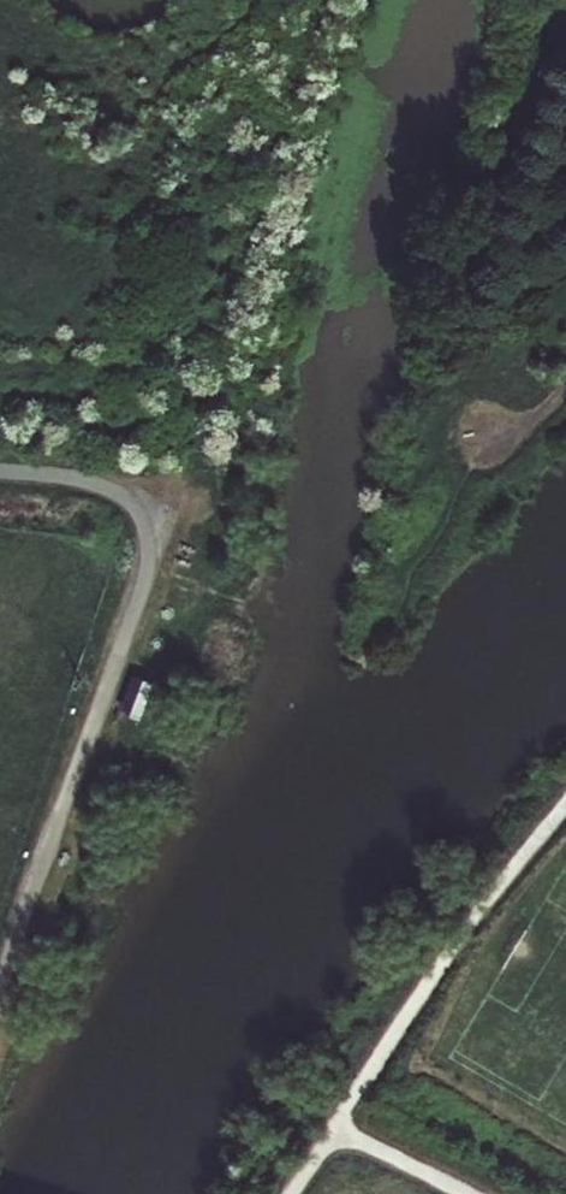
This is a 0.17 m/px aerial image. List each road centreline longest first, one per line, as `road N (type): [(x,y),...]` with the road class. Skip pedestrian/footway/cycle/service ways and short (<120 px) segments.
road 1 (unclassified): [(0,473),(96,484),(140,514)]

